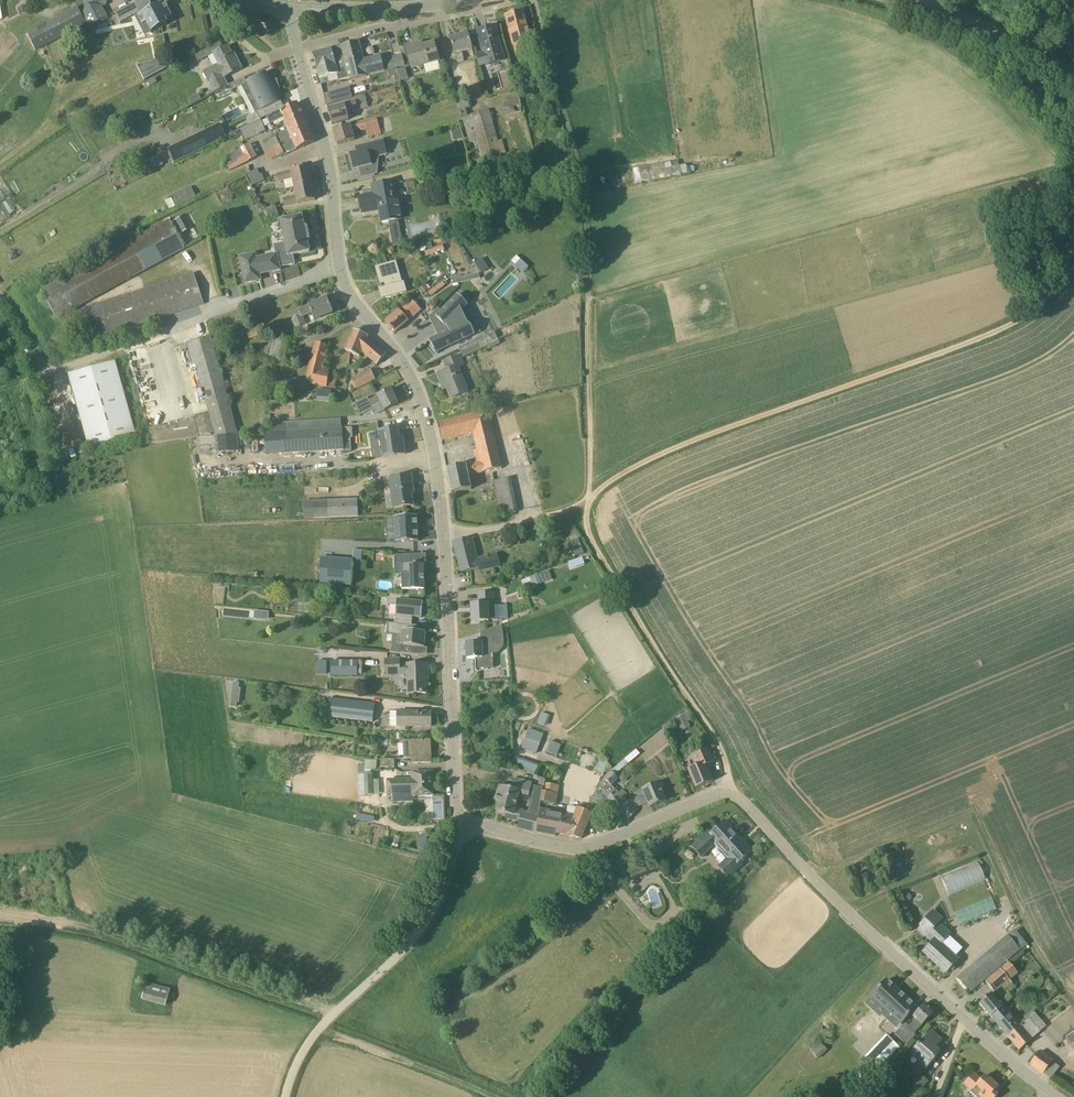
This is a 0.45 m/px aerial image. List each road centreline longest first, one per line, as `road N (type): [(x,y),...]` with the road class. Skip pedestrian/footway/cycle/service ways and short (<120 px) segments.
road 1 (track): [(733,794),(720,749),(593,531),(589,201),(534,0)]
road 2 (residential): [(457,821),(431,441),(411,378),(345,283),(326,152),(298,47)]
road 3 (unclassified): [(963,1019),(733,794),(592,848),(563,849),(457,821)]
road 4 (track): [(588,498),(654,458),(1020,319),(1073,268)]
road 5 (unclassified): [(285,1096),(320,1027),(416,936),(443,889),(457,821)]
road 6 (residential): [(298,47),(522,0)]
road 7 (tertiary): [(467,0),(292,10)]
road 8 (tertiary): [(1073,69),(925,0)]
road 9 (track): [(588,498),(444,538)]
road 10 (unclassified): [(1059,1096),(963,1019)]

